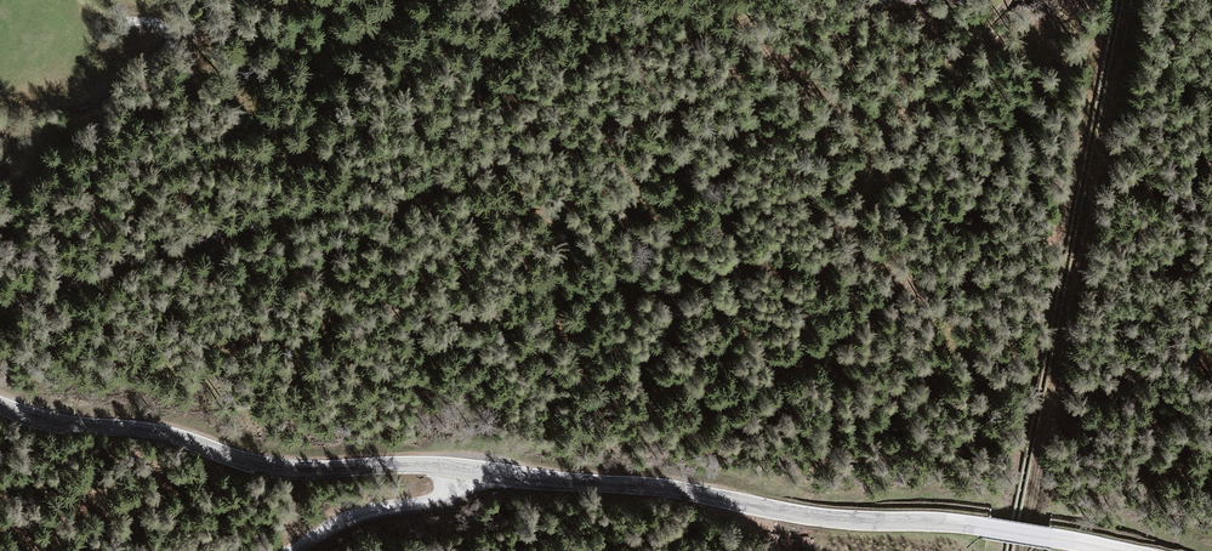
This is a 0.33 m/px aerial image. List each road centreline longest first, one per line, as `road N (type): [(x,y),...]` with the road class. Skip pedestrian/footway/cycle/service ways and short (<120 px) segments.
road 1 (tertiary): [(0,405),(52,423),(162,434),(282,469),(446,467),(667,489),(808,516),(970,525),(1123,550)]
road 2 (track): [(964,0),(773,51),(682,120),(547,153),(358,218),(207,241),(0,321)]
road 3 (track): [(168,0),(109,113),(0,109)]
road 4 (track): [(291,550),(353,516),(438,508),(464,488),(468,470)]

